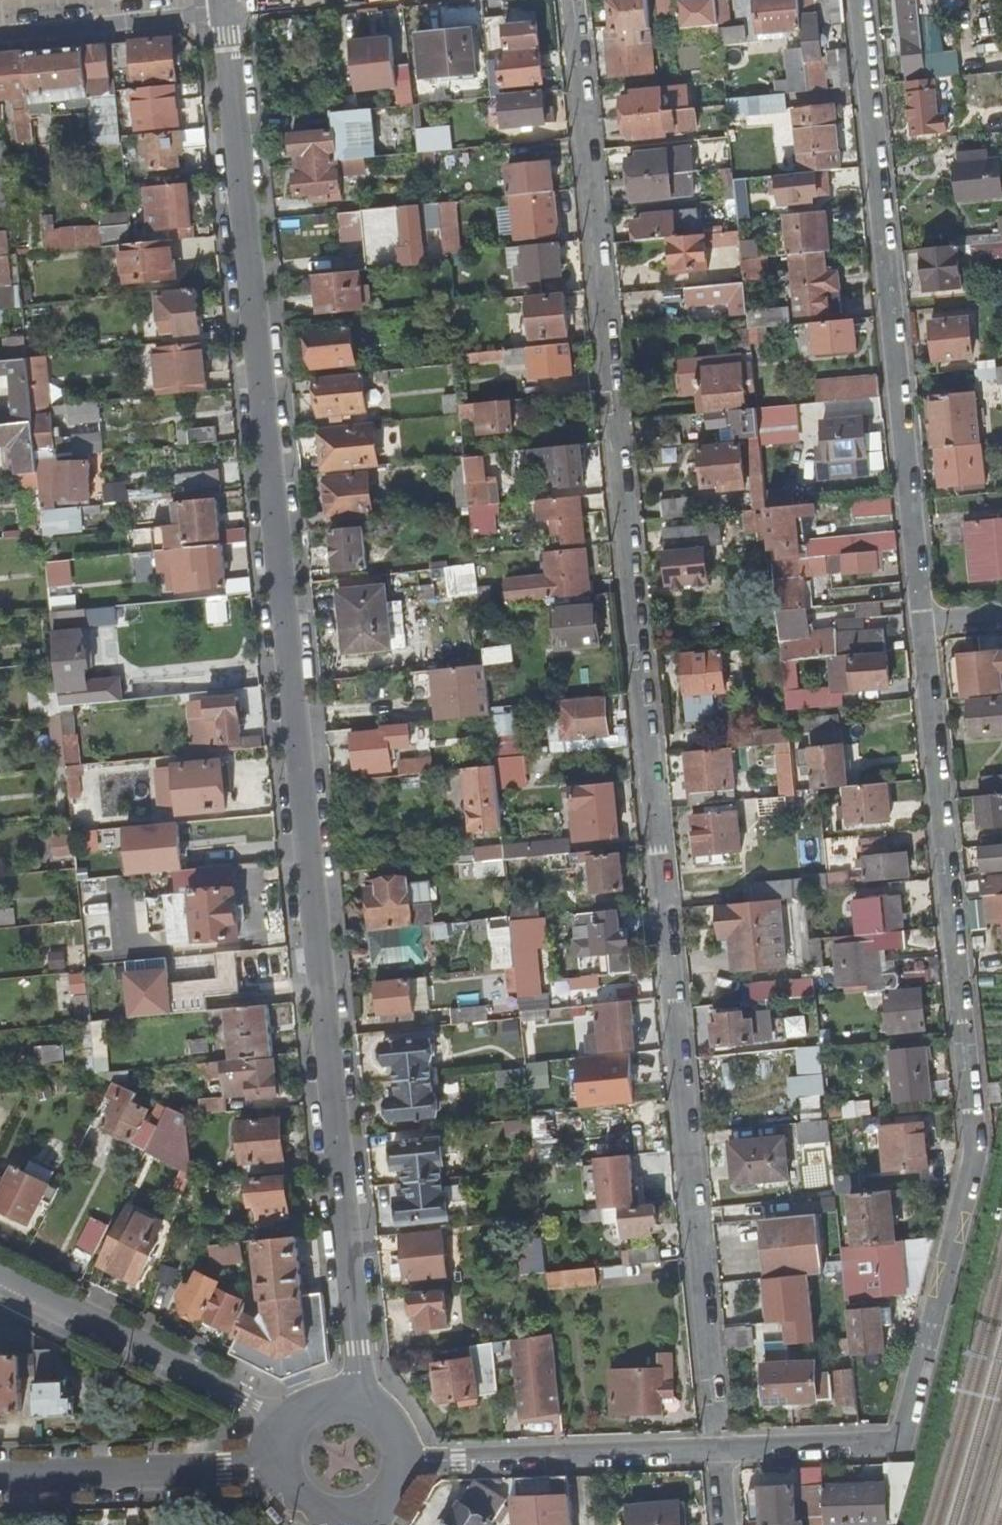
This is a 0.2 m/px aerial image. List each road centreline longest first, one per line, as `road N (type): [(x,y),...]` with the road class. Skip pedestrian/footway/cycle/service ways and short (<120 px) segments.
road 1 (residential): [(718,1450),(571,0)]
road 2 (residential): [(358,1399),(225,6)]
road 3 (residential): [(922,624),(969,1155),(899,1442),(718,1450)]
road 4 (residential): [(860,0),(922,624)]
road 5 (residential): [(290,1429),(0,1276)]
road 6 (residential): [(403,1463),(718,1450)]
road 7 (residential): [(0,1477),(283,1466)]
road 8 (residential): [(0,29),(225,6)]

